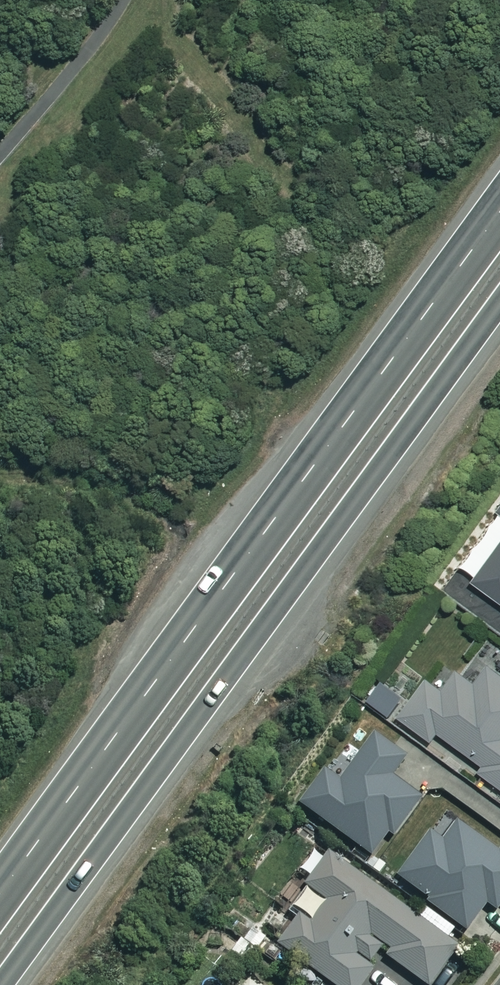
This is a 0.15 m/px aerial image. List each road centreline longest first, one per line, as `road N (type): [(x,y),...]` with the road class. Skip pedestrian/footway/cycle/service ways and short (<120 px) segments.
road 1 (trunk): [(0,892),(499,211)]
road 2 (trunk): [(499,305),(0,984)]

